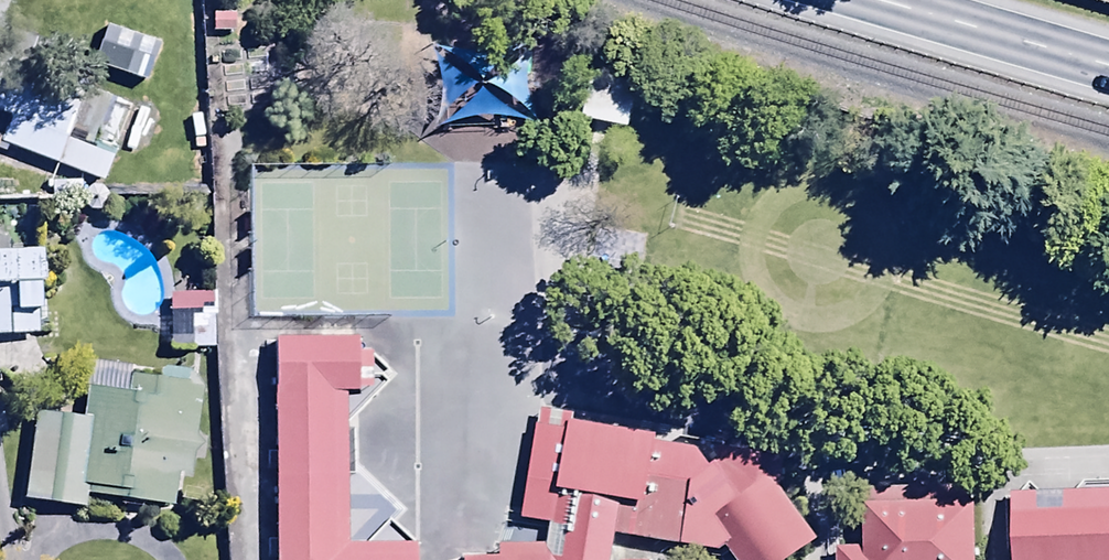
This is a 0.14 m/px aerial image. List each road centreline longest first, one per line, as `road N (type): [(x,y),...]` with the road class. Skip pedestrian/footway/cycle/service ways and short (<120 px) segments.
road 1 (trunk): [(1108,73),(855,0)]

